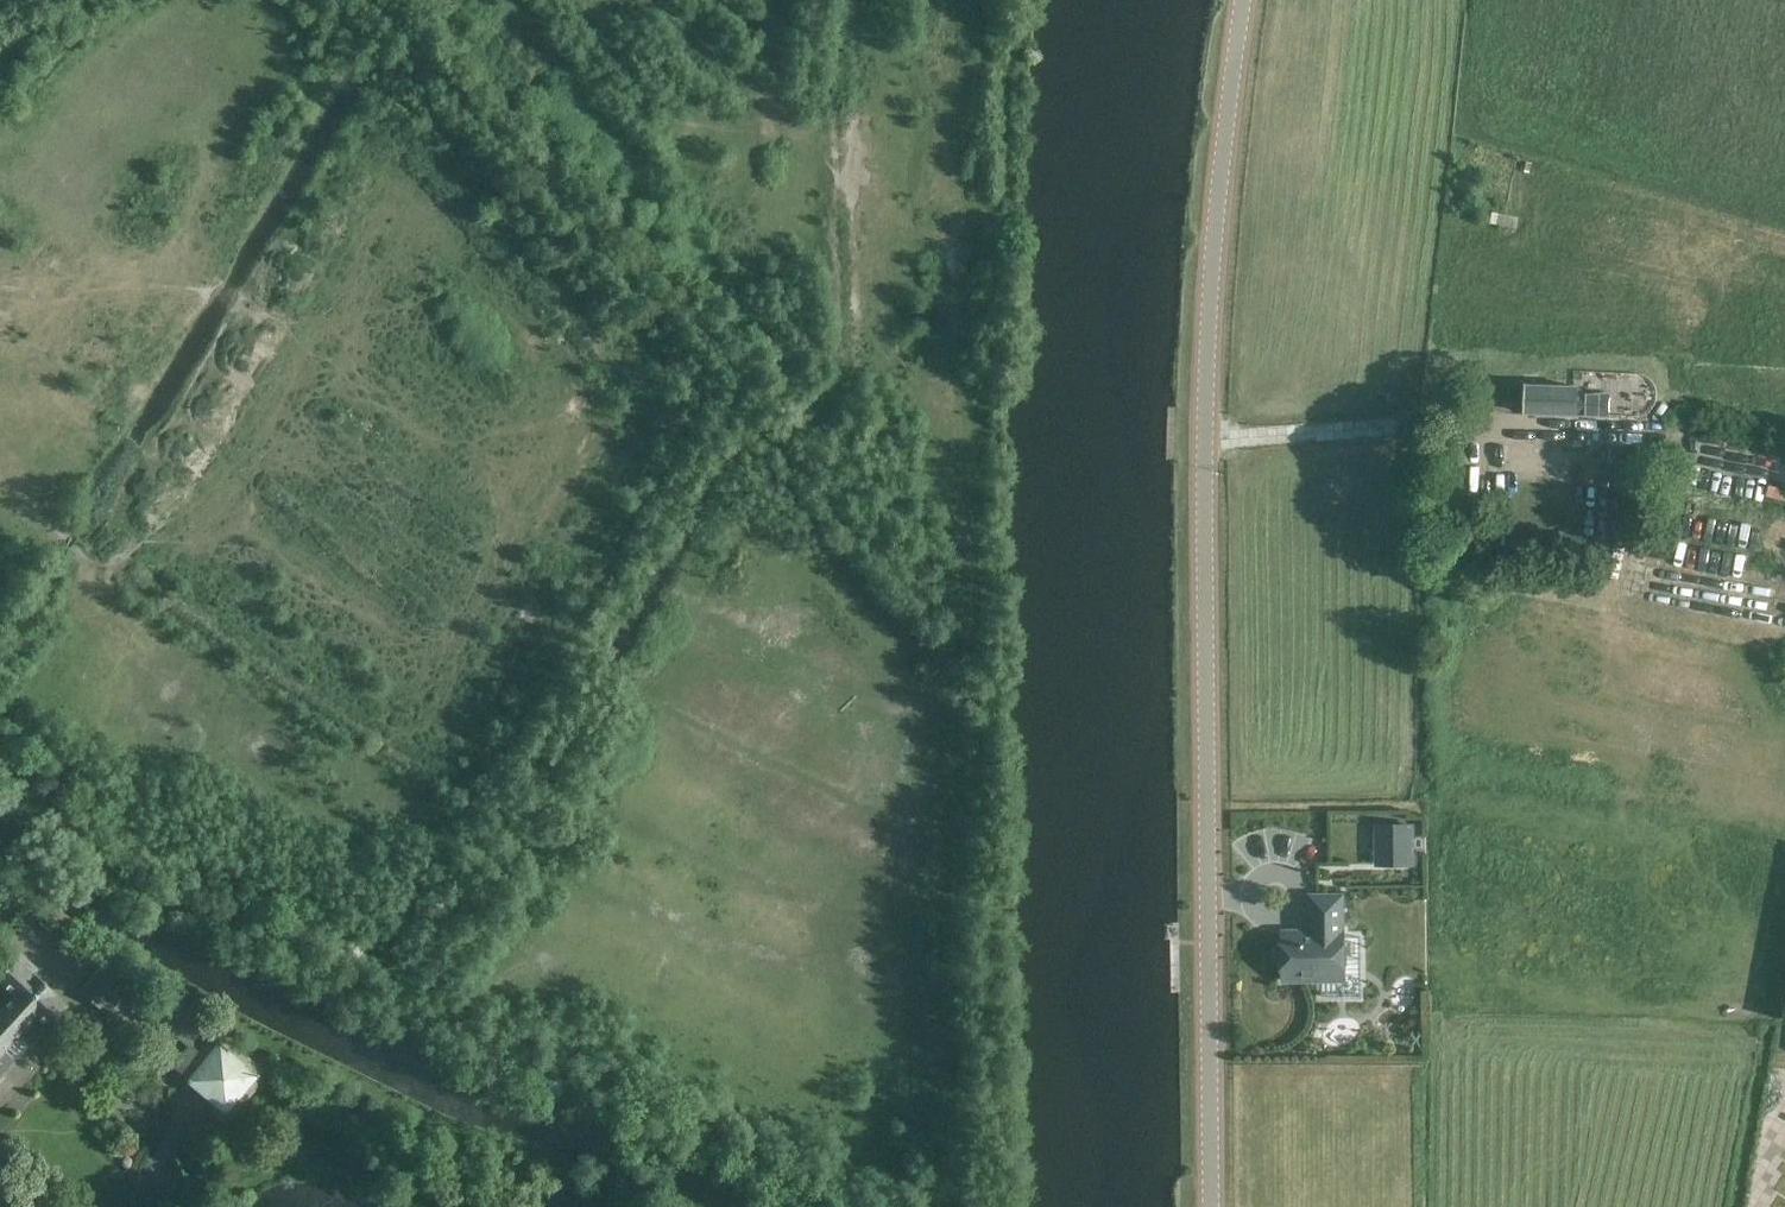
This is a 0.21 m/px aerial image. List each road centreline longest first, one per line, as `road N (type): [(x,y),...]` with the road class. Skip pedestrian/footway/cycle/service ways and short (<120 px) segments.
road 1 (tertiary): [(1216,1206),(1208,365),(1245,0)]

